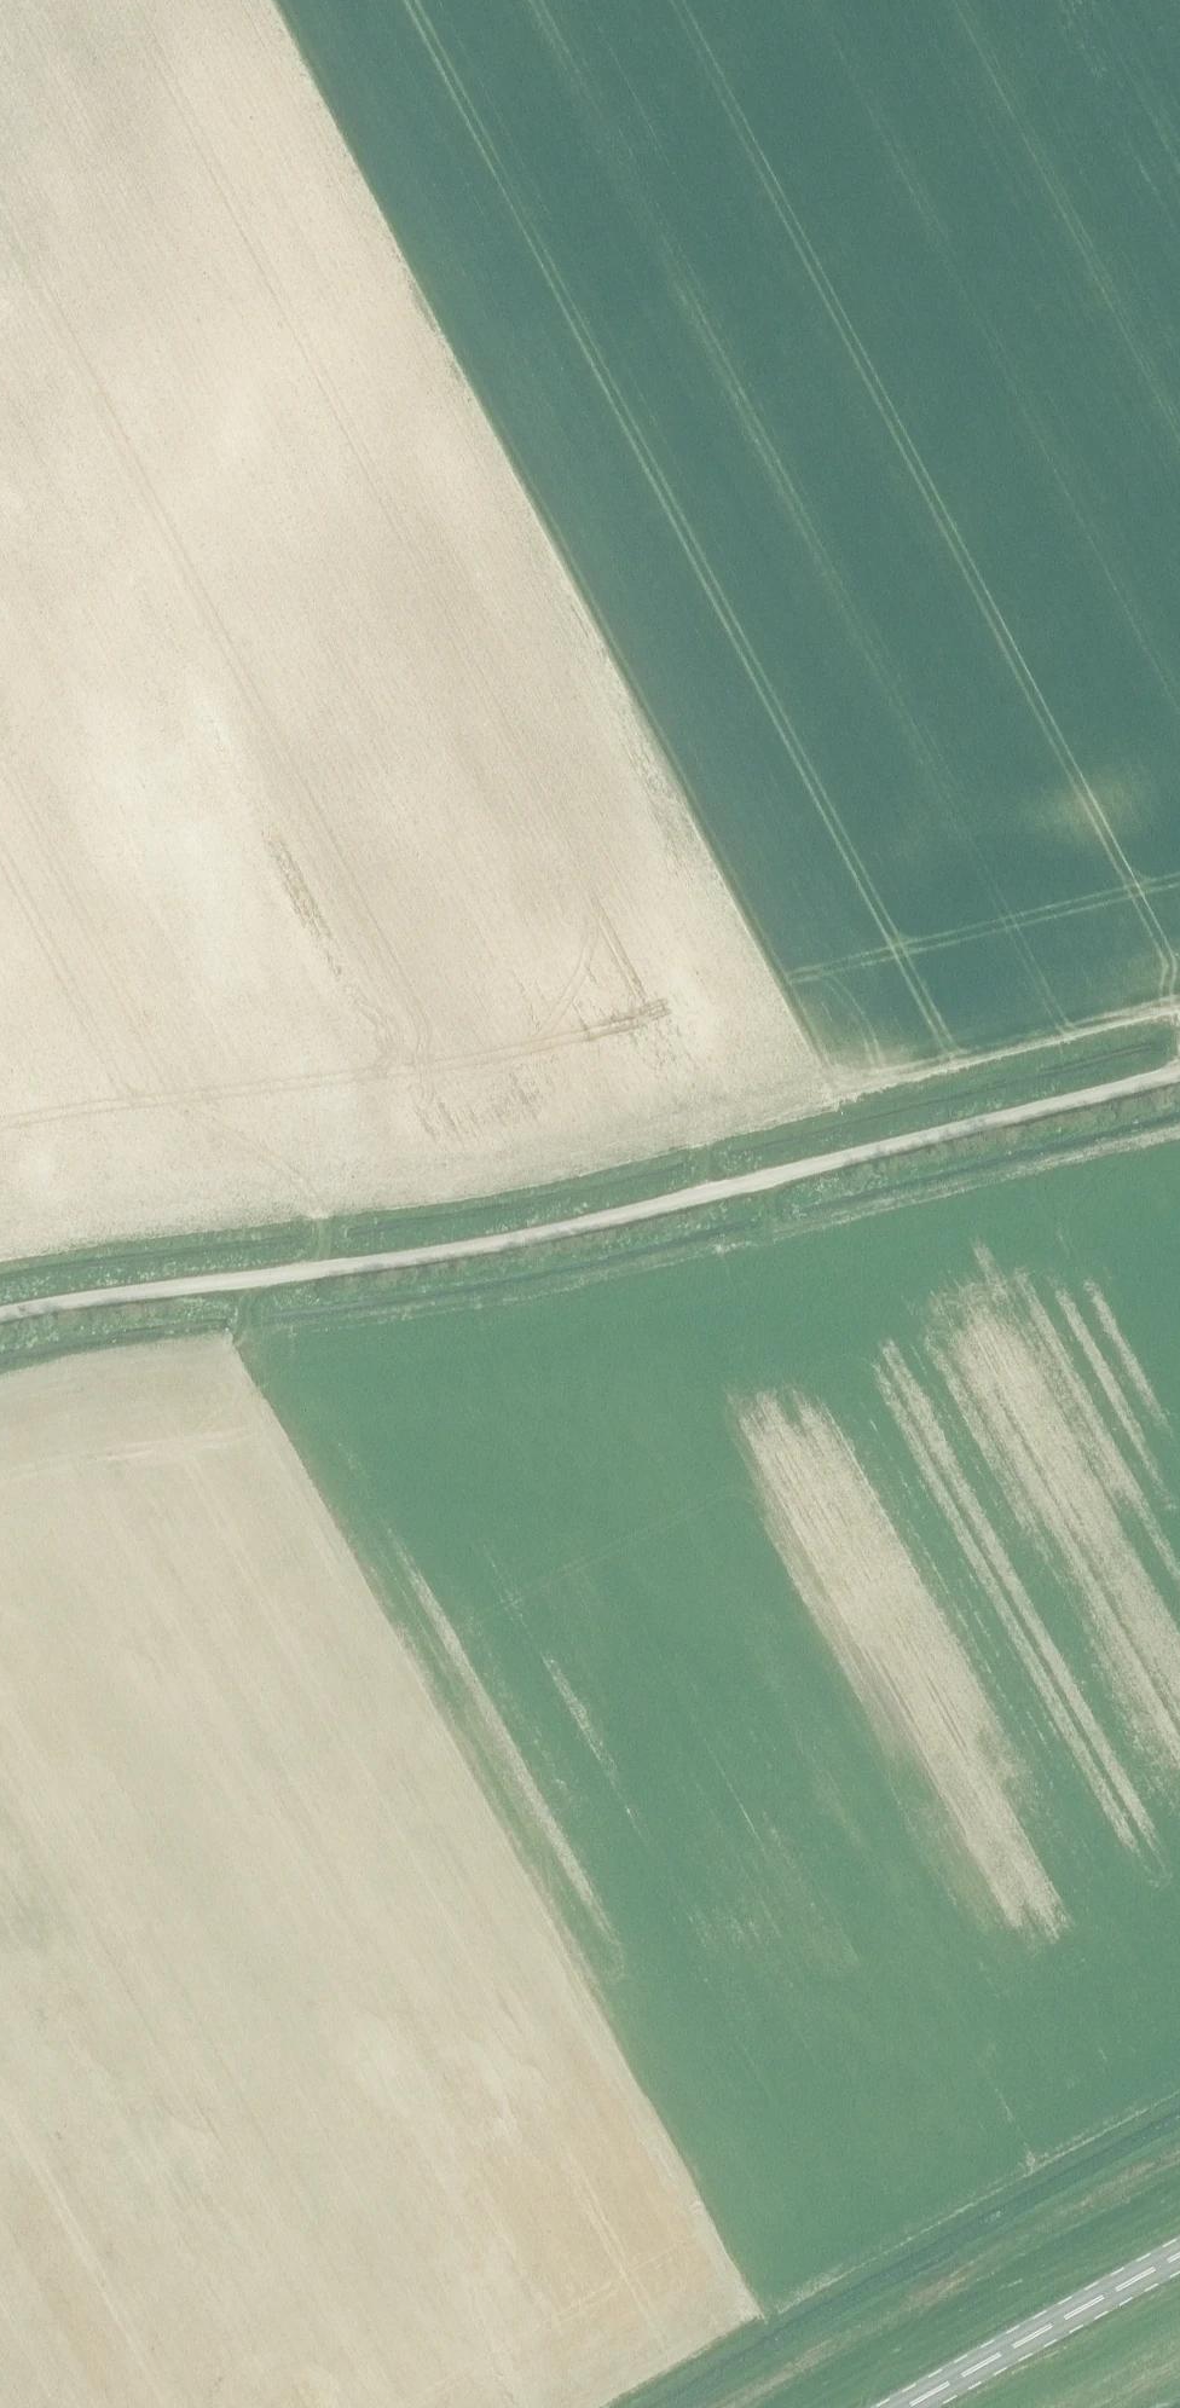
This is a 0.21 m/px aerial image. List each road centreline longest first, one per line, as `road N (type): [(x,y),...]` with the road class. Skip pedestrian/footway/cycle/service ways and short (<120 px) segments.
road 1 (unclassified): [(0,1318),(708,1198),(1044,1097),(1179,1066)]
road 2 (secondary): [(924,2407),(1179,2261)]

